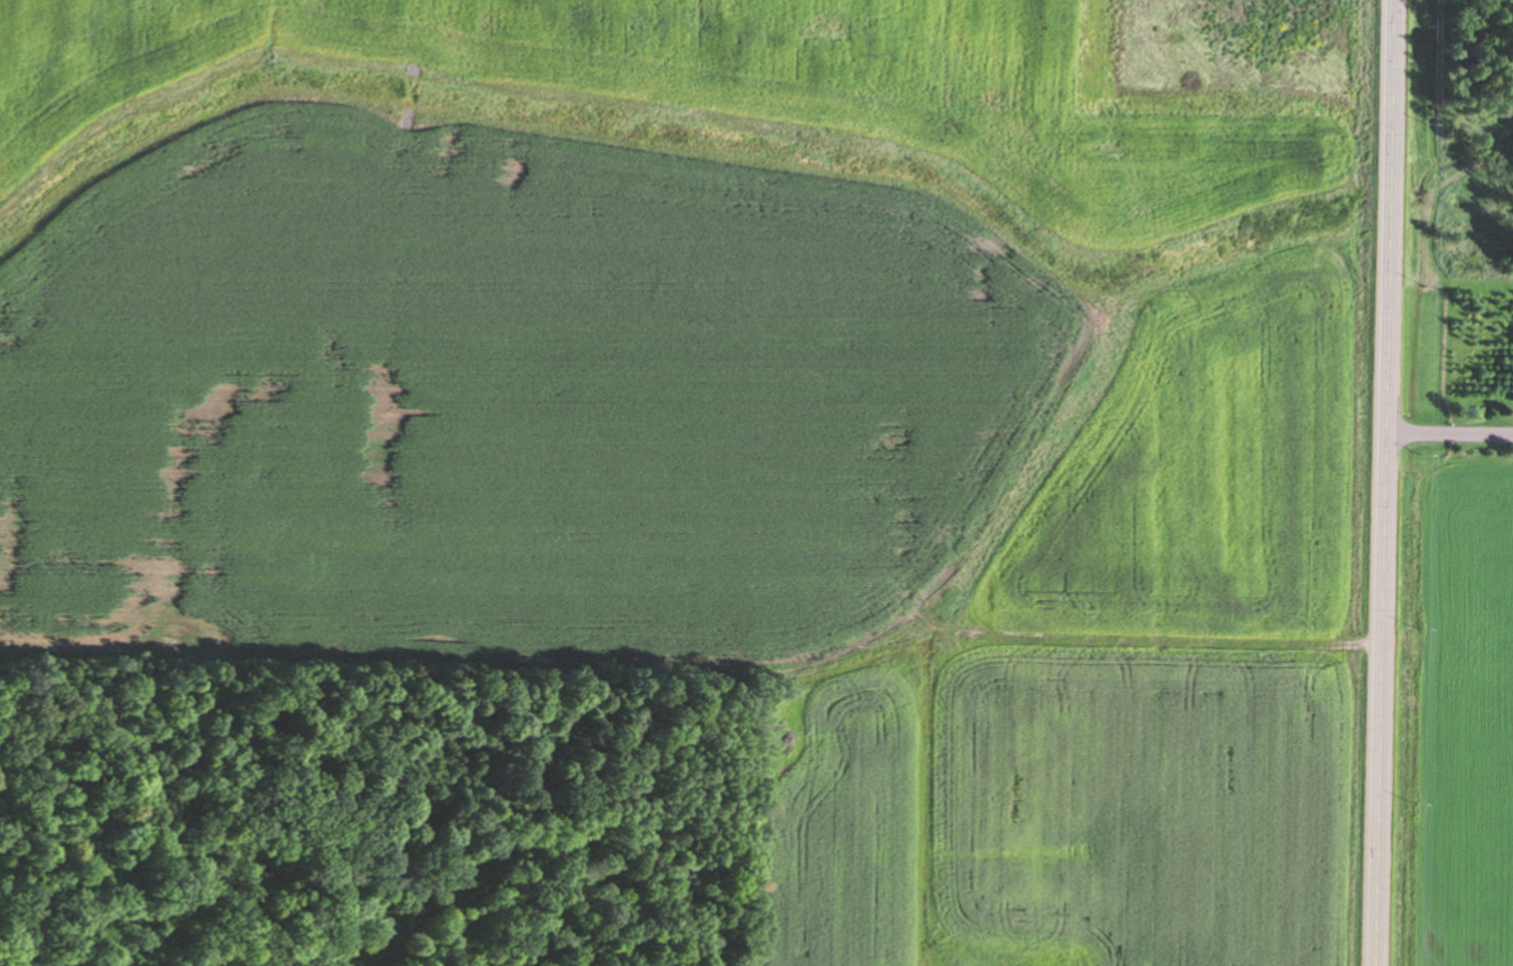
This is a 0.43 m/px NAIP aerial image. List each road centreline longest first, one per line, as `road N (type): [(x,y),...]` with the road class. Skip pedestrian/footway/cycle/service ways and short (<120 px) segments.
road 1 (primary): [(1377,965),(1395,0)]

